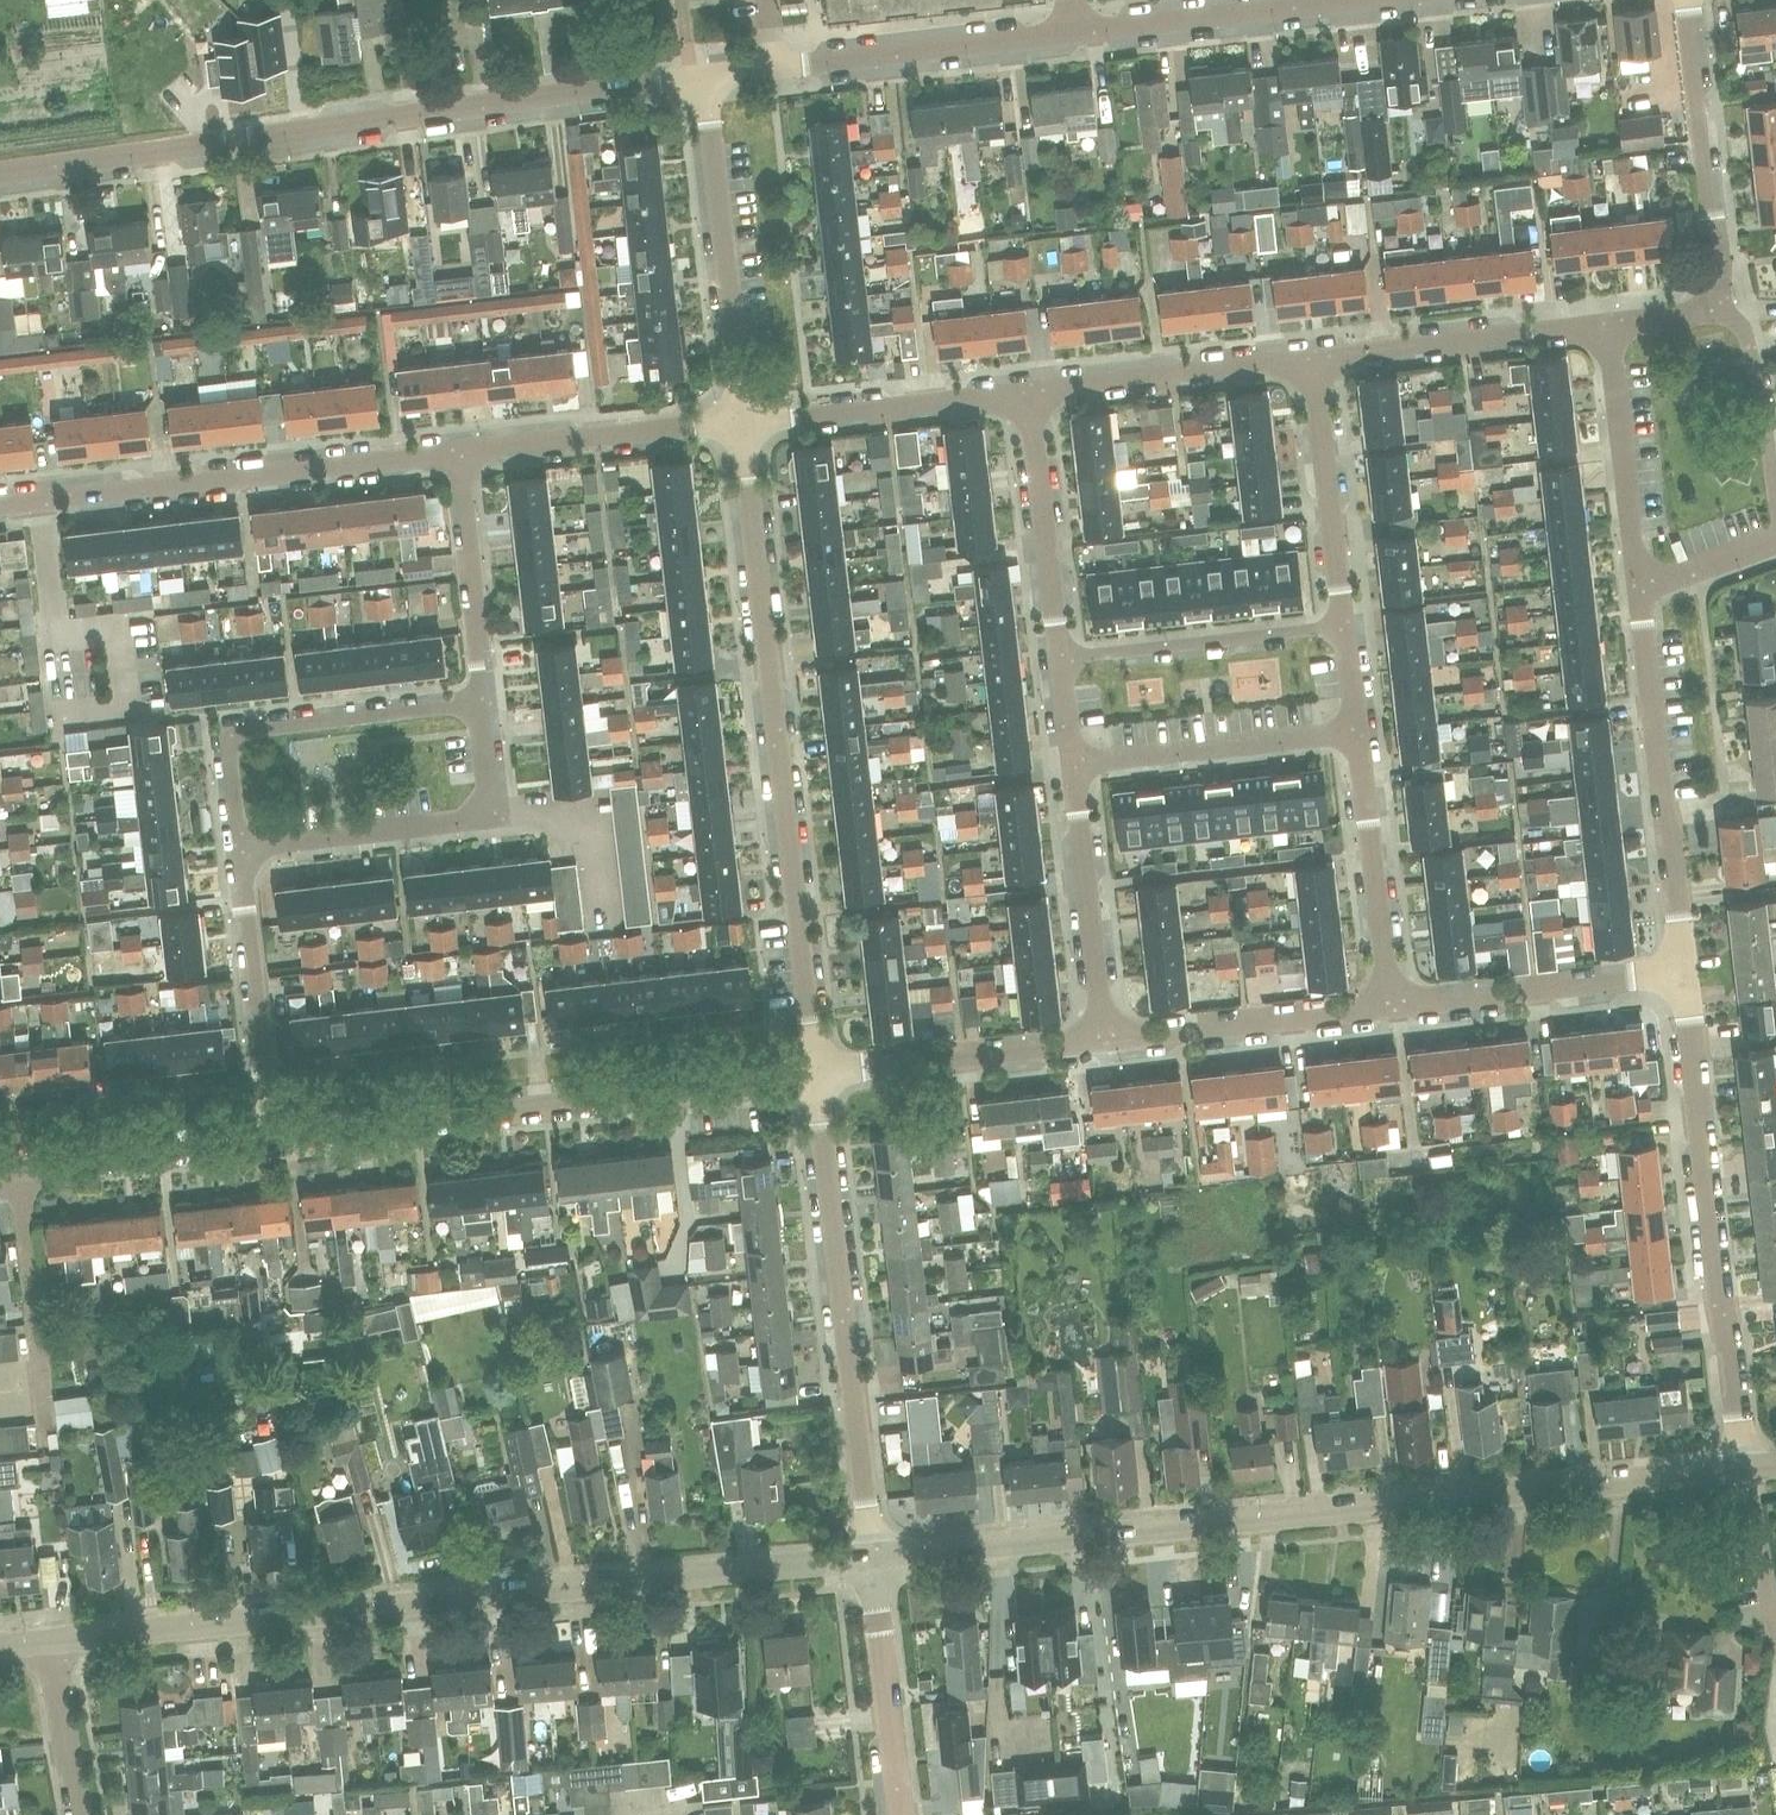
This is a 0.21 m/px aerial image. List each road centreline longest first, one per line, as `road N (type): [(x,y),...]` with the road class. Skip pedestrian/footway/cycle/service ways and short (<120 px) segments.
road 1 (residential): [(872,1556),(1742,1472)]
road 2 (residential): [(46,1641),(872,1556)]
road 3 (residential): [(0,173),(703,77)]
road 4 (residential): [(703,77),(1365,0)]
road 5 (residential): [(816,1076),(739,425)]
road 6 (residential): [(816,1076),(269,1140)]
road 7 (residential): [(1742,1472),(1683,974)]
road 8 (residential): [(872,1556),(816,1076)]
road 9 (residential): [(0,508),(459,456)]
road 10 (residential): [(487,699),(219,736),(233,855)]
road 11 (residential): [(1683,974),(1638,588)]
road 12 (residential): [(233,855),(471,828),(494,817),(500,799),(487,699)]
road 13 (residential): [(739,425),(703,77)]
road 14 (residential): [(1711,302),(1719,268),(1687,0)]
road 15 (residential): [(1683,974),(1388,1008)]
road 16 (residential): [(1314,359),(1607,326)]
road 17 (residential): [(739,425),(1030,392)]
road 18 (residential): [(1104,1042),(816,1076)]
road 19 (residential): [(269,1140),(233,855)]
road 20 (residential): [(1388,1008),(1104,1042)]
road 21 (residential): [(1357,733),(1073,766)]
road 22 (residential): [(1030,392),(1314,359)]
road 23 (residential): [(1344,626),(1061,659)]
road 24 (residential): [(459,456),(739,425)]
road 25 (residential): [(50,1447),(18,1170)]
road 26 (residential): [(1104,1042),(1073,766)]
road 27 (residential): [(1388,1008),(1357,733)]
road 28 (residential): [(1061,659),(1030,392)]
road 29 (residential): [(1344,626),(1314,359)]
road 30 (residential): [(1638,588),(1607,326)]
road 31 (residential): [(901,1814),(872,1556)]
road 32 (residential): [(269,1140),(18,1170)]
road 33 (residential): [(487,699),(459,456)]
road 34 (residential): [(1775,501),(1748,340),(1711,302)]
road 35 (residential): [(78,1814),(46,1641)]
road 36 (residential): [(1775,1615),(1742,1472)]
road 37 (residential): [(1638,588),(1775,540)]

